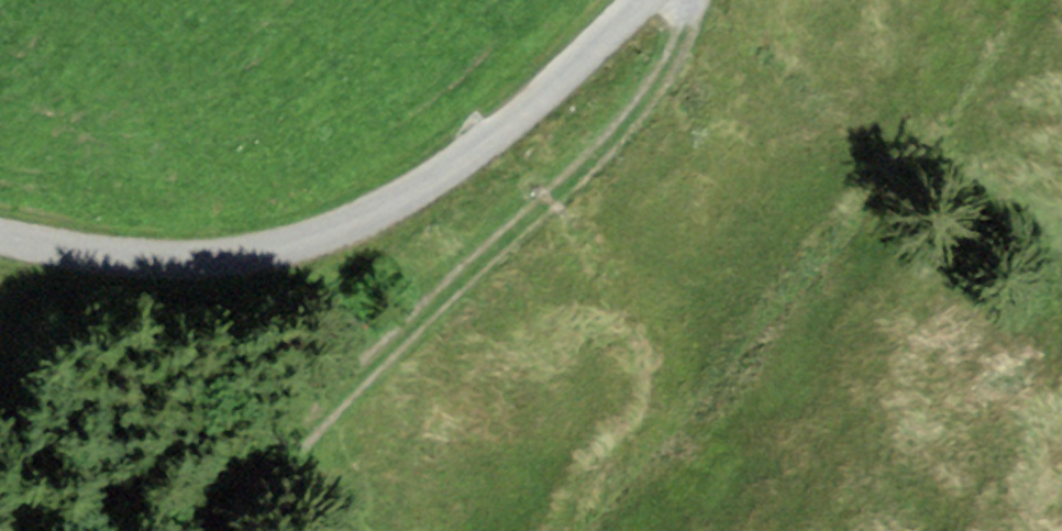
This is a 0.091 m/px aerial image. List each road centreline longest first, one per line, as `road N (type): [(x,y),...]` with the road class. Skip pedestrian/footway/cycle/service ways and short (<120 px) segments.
road 1 (unclassified): [(640,0),(445,170),(337,225),(238,251),(113,249),(0,226)]
road 2 (track): [(249,530),(338,396),(654,101),(692,31),(691,0)]

